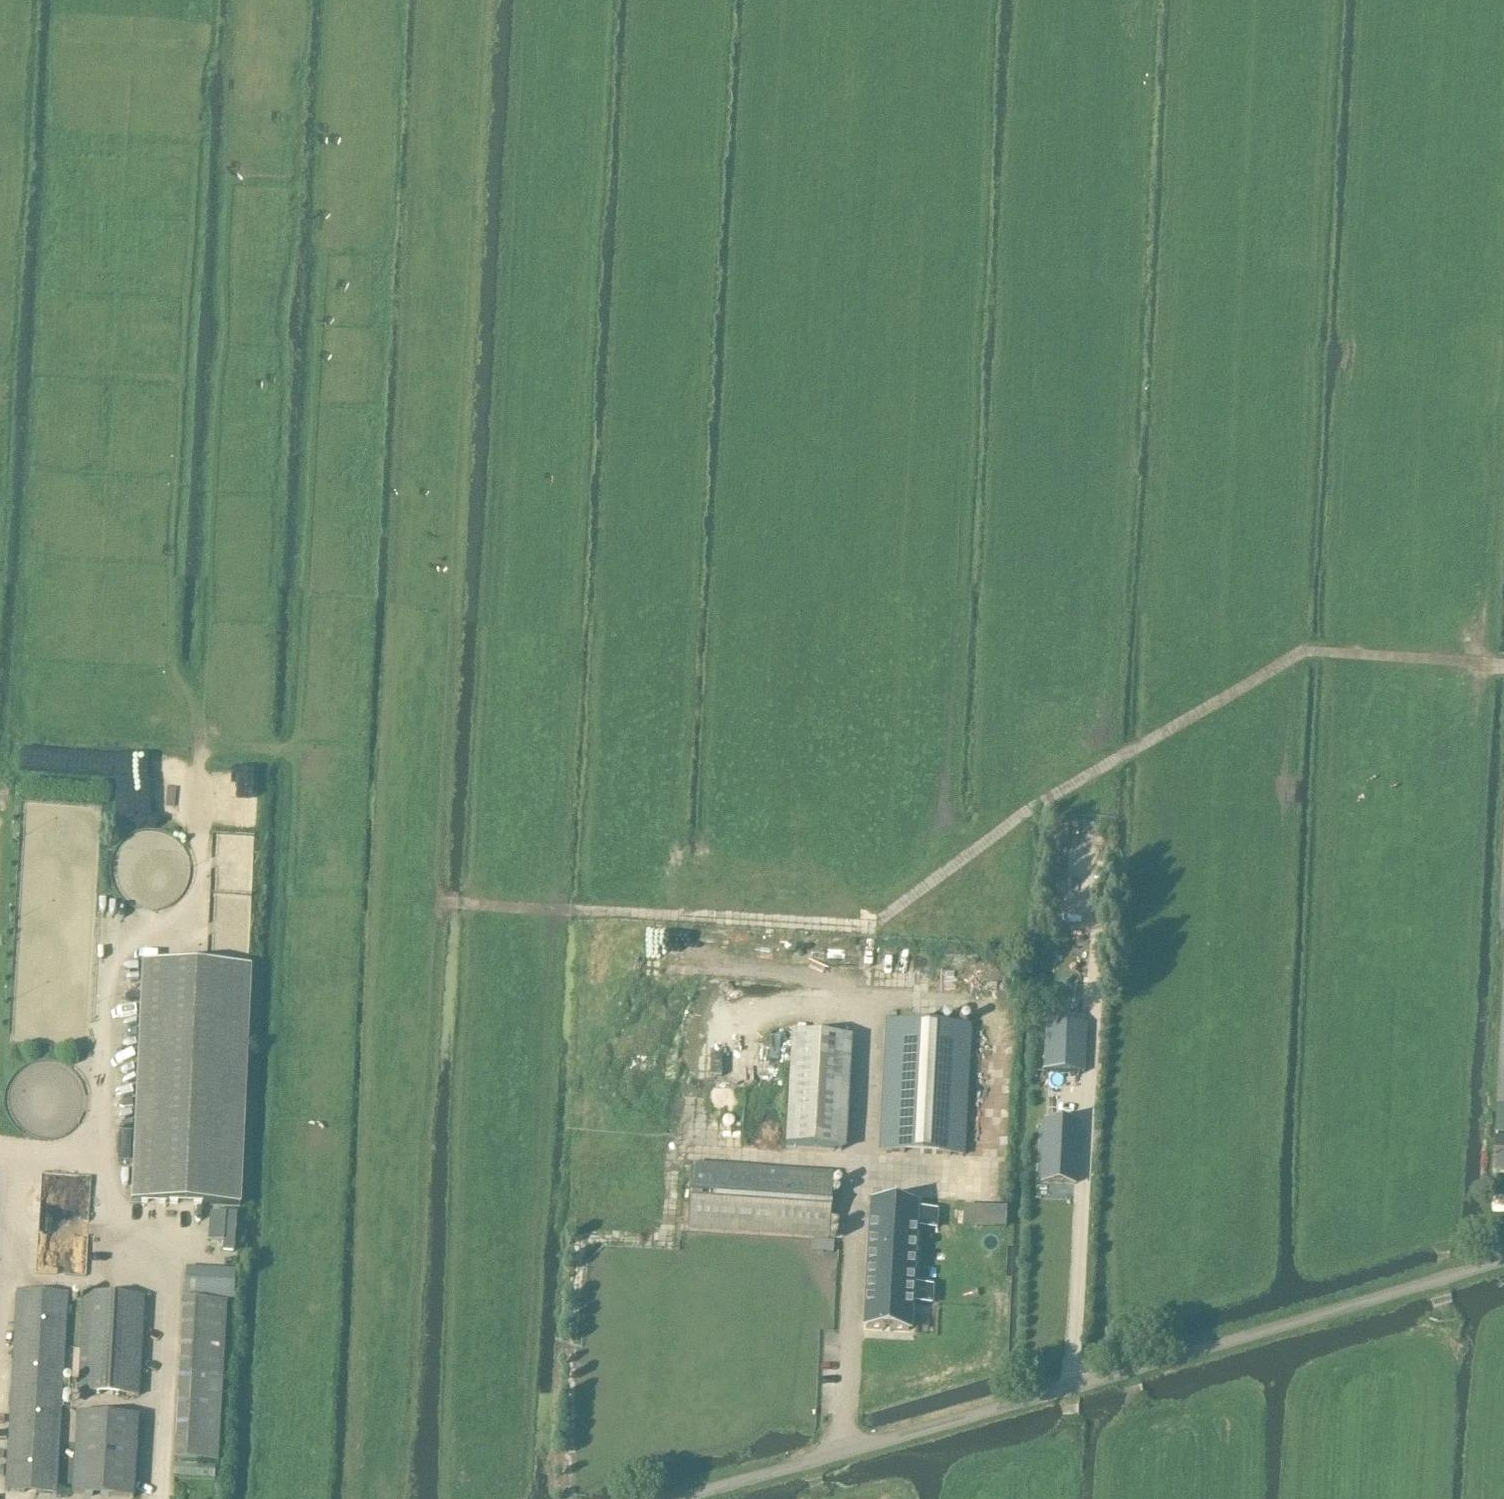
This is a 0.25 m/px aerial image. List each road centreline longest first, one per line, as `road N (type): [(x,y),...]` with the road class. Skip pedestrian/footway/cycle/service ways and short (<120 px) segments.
road 1 (track): [(521,0),(473,804),(477,893),(507,903),(827,920)]
road 2 (unclassified): [(667,1498),(1503,1259)]
road 3 (track): [(827,920),(867,923),(1059,787),(1295,656),(1503,666)]

